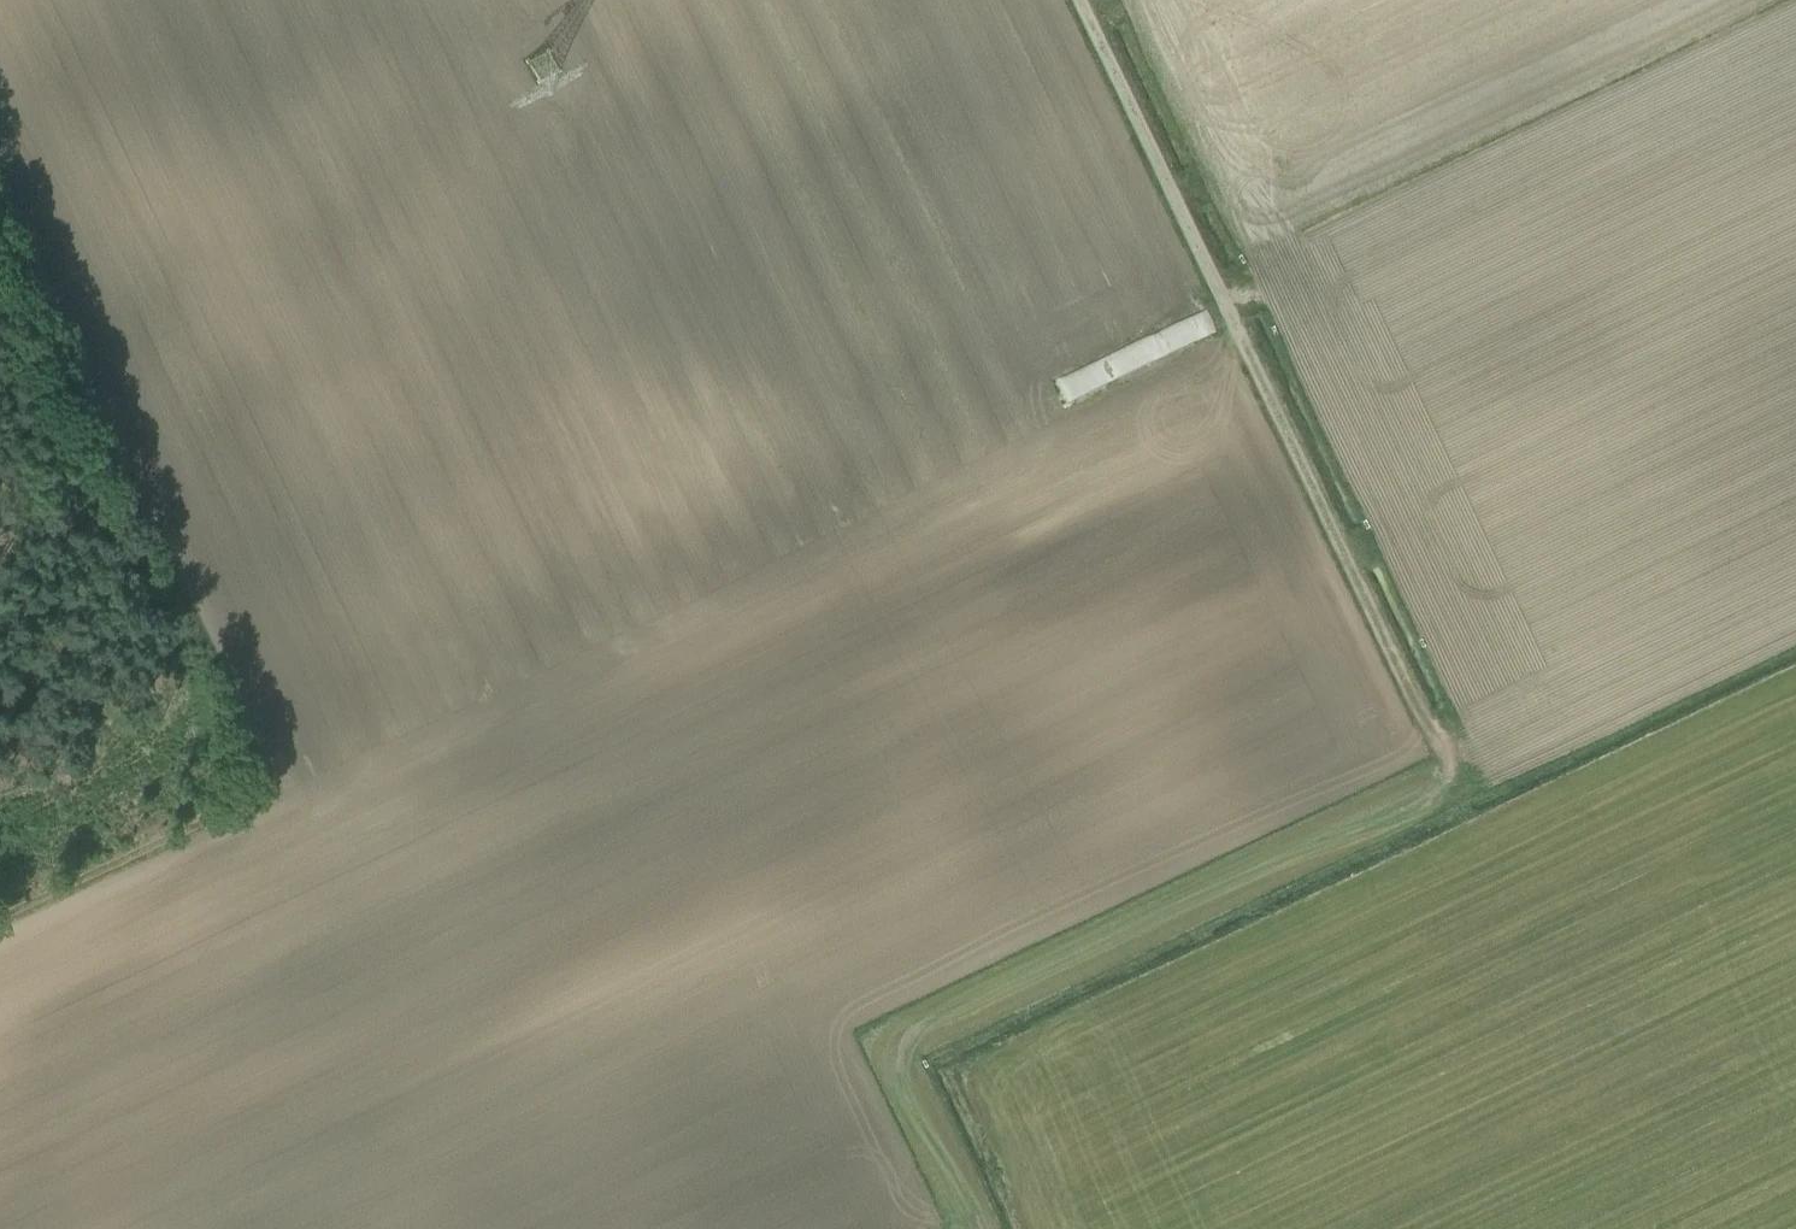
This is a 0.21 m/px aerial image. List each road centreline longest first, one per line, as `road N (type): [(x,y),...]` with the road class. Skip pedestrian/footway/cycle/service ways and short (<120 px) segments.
road 1 (track): [(937,1069),(1017,1228)]

